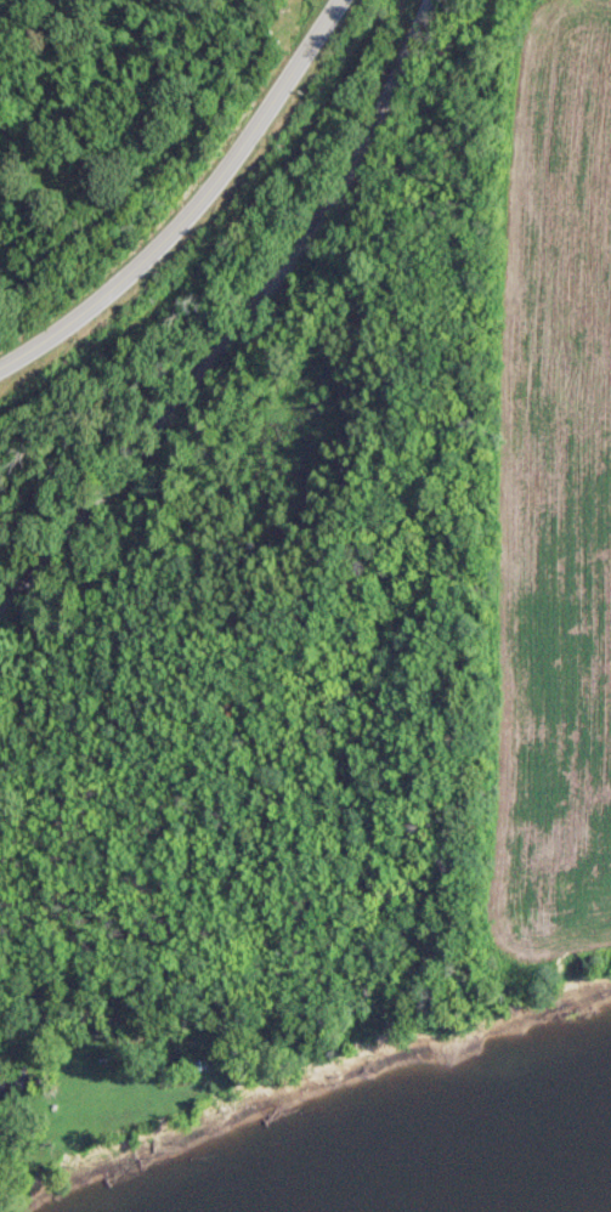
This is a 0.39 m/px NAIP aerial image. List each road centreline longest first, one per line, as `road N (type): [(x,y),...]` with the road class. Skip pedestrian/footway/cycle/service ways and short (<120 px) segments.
road 1 (residential): [(0,605),(276,271),(416,0)]
road 2 (secondary): [(0,361),(108,288),(180,223),(338,0)]
road 3 (residential): [(0,1002),(145,996)]

